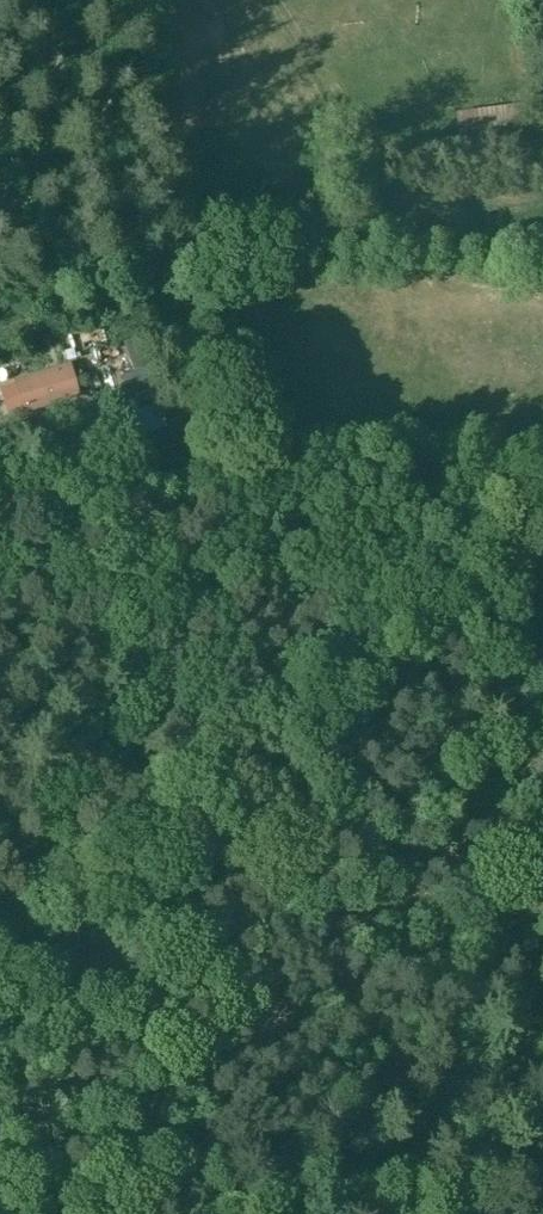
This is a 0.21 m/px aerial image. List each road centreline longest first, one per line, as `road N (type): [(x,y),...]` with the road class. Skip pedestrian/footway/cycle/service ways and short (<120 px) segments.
road 1 (unclassified): [(0,976),(542,493)]
road 2 (track): [(0,935),(377,591),(396,577),(470,557)]
road 3 (track): [(542,292),(443,280),(421,260),(281,0)]

